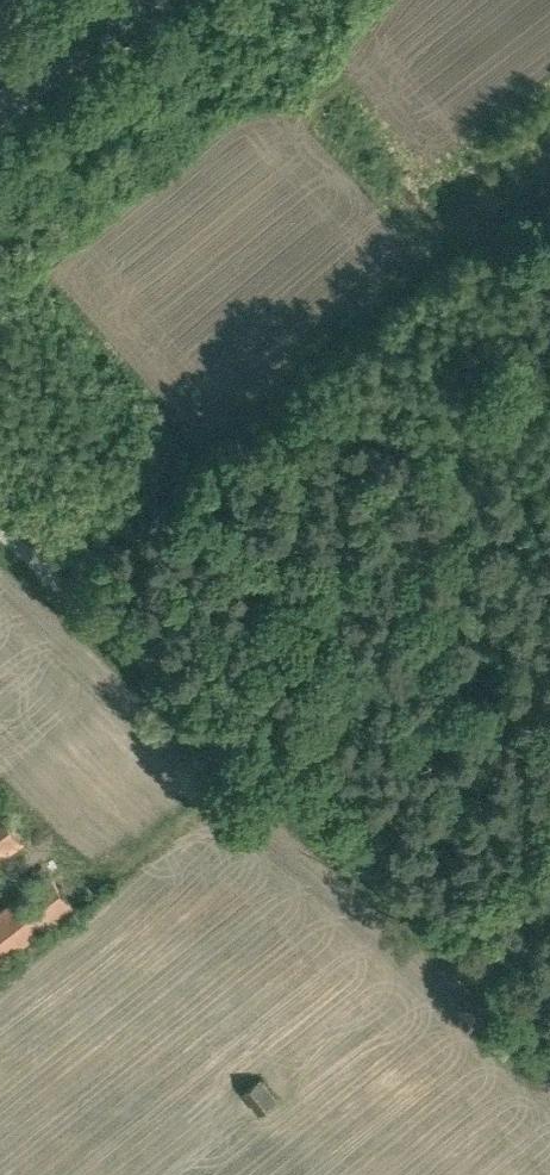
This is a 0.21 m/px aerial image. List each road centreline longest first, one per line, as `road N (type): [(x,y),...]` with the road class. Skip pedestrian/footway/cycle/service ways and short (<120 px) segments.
road 1 (track): [(256,760),(549,1025)]
road 2 (unclassified): [(256,760),(0,531)]
road 3 (tertiary): [(0,111),(142,0)]

